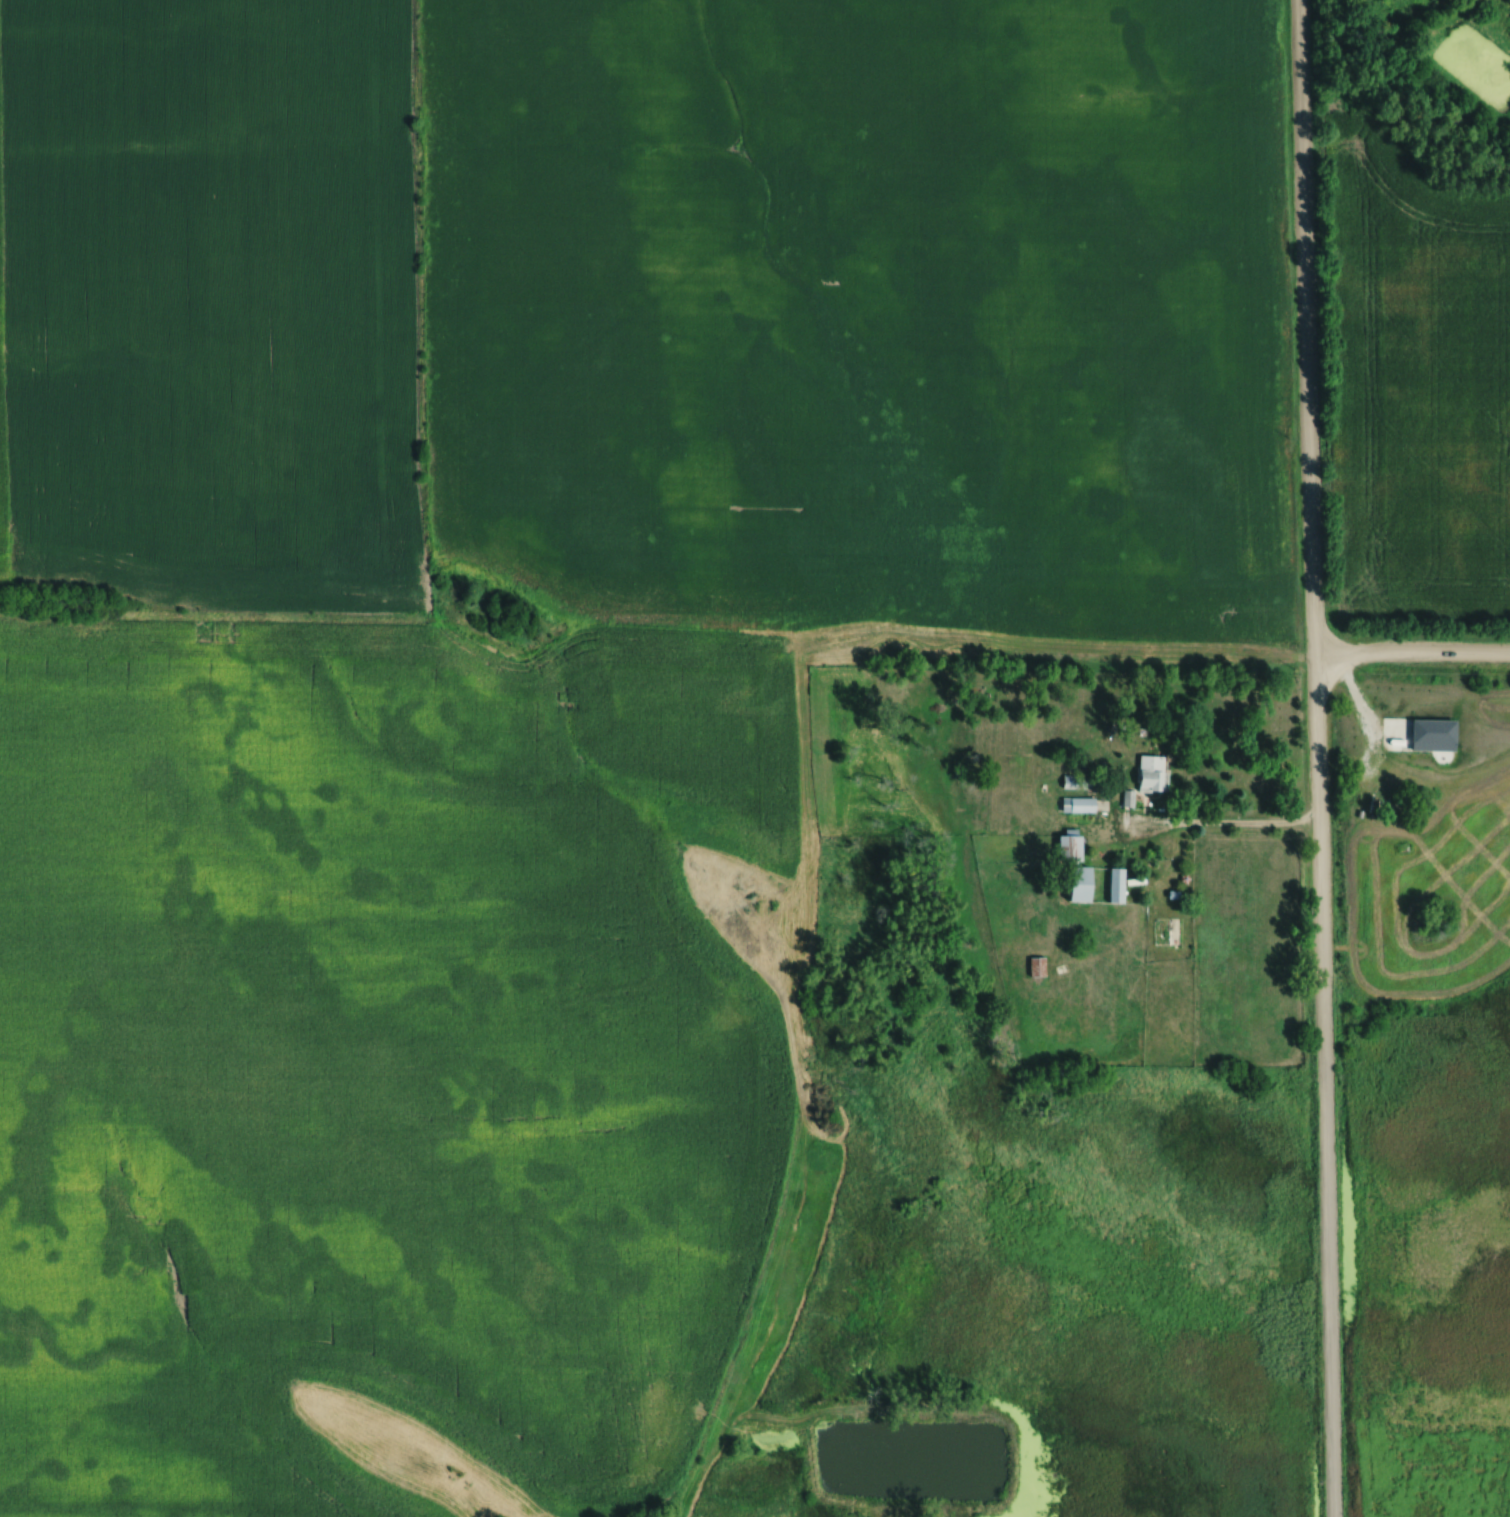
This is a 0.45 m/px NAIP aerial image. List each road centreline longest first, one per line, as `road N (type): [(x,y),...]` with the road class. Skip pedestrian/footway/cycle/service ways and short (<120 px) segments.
road 1 (residential): [(1332,1516),(1302,0)]
road 2 (residential): [(1509,654),(1316,650)]

